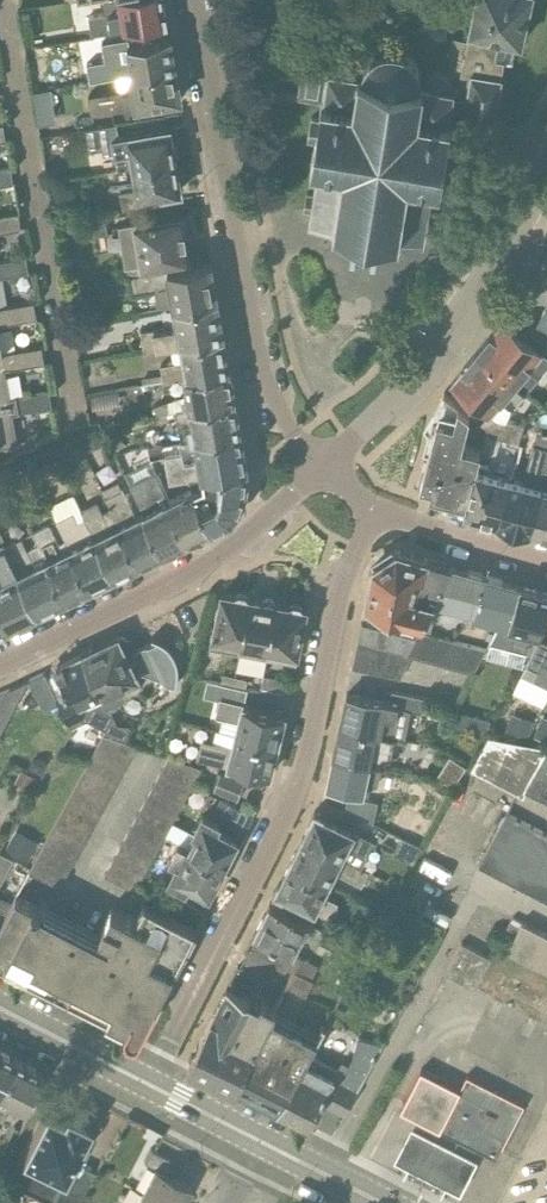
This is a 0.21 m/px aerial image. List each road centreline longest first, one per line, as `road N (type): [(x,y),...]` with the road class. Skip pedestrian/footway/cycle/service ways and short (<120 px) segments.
road 1 (residential): [(148,1084),(300,786),(337,603),(370,509)]
road 2 (residential): [(326,467),(274,399),(256,344),(197,0)]
road 3 (residential): [(87,428),(0,7)]
road 4 (residential): [(0,665),(193,576),(231,553),(326,467)]
road 5 (residential): [(326,467),(482,289),(546,173)]
road 6 (residential): [(546,562),(370,509)]
road 7 (secondary): [(148,1084),(0,1009)]
road 8 (secondary): [(382,1202),(258,1140)]
road 9 (secondary): [(258,1140),(148,1084)]

